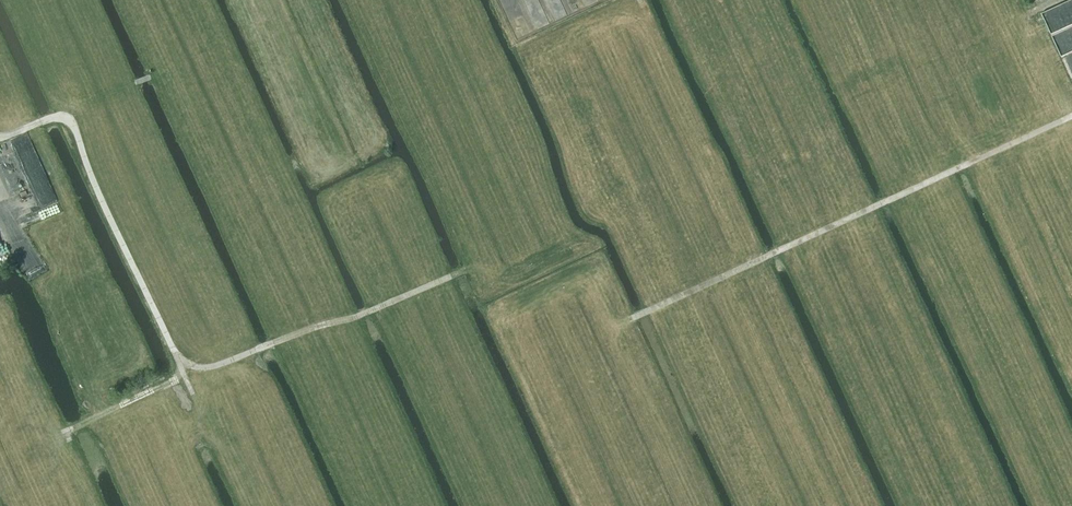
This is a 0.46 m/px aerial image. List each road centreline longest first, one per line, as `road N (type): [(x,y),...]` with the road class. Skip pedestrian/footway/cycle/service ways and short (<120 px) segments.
road 1 (track): [(451,277),(364,315),(193,365),(180,359),(70,121),(55,118),(0,138)]
road 2 (track): [(1071,114),(651,310)]

